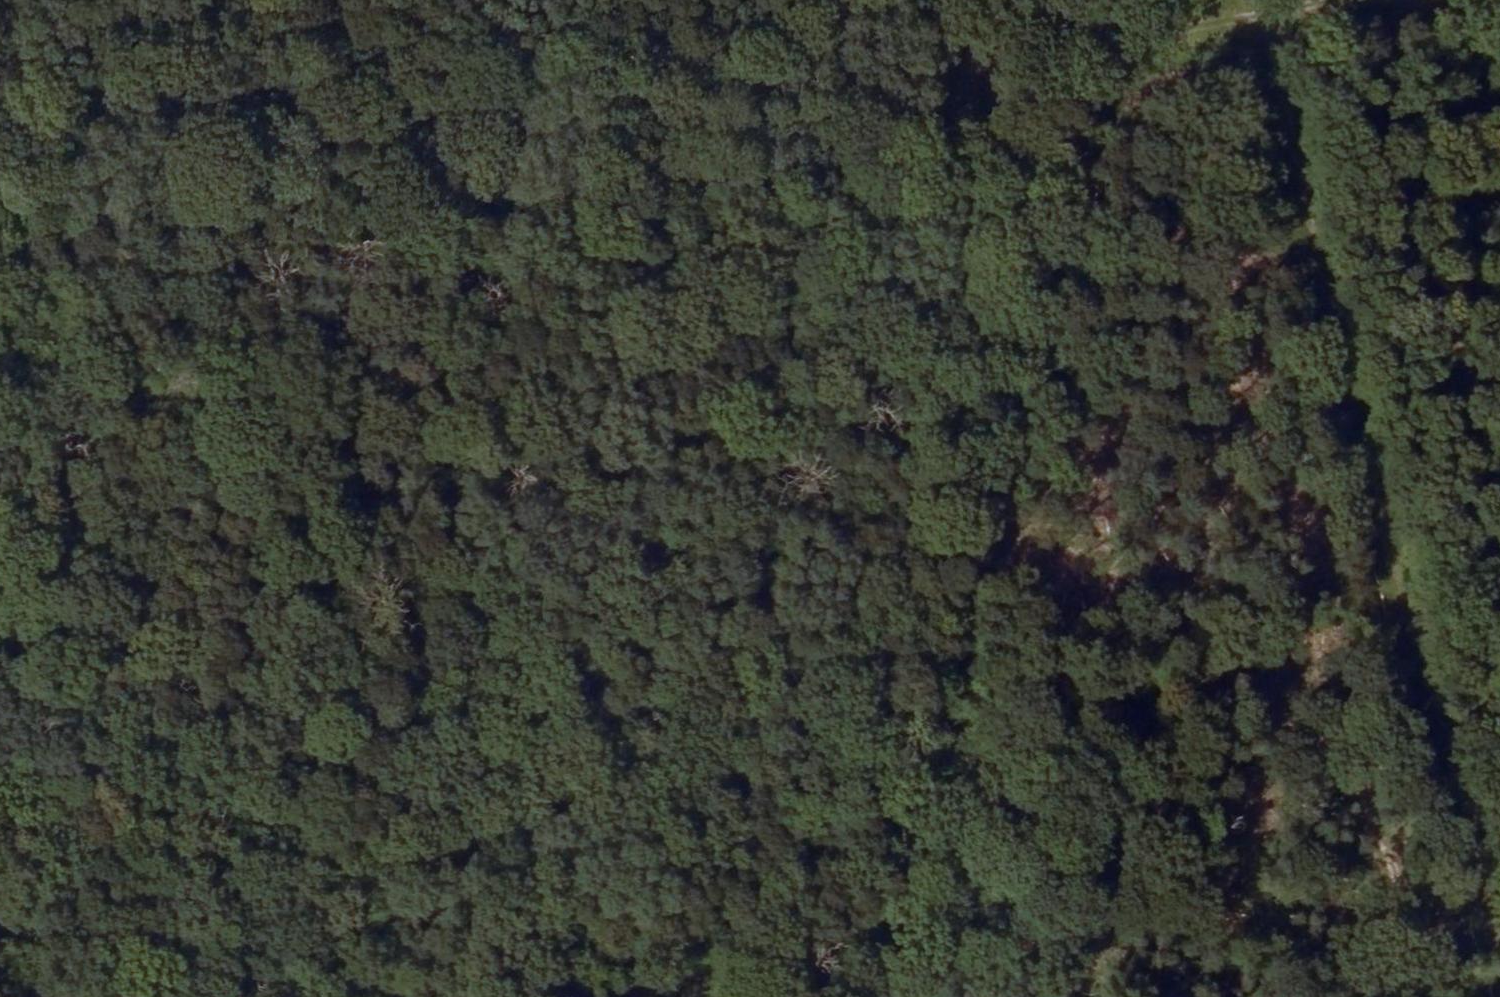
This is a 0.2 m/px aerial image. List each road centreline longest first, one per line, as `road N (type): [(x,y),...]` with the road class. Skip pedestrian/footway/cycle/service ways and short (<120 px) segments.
road 1 (track): [(875,996),(1117,0)]
road 2 (track): [(1378,0),(1103,62)]

